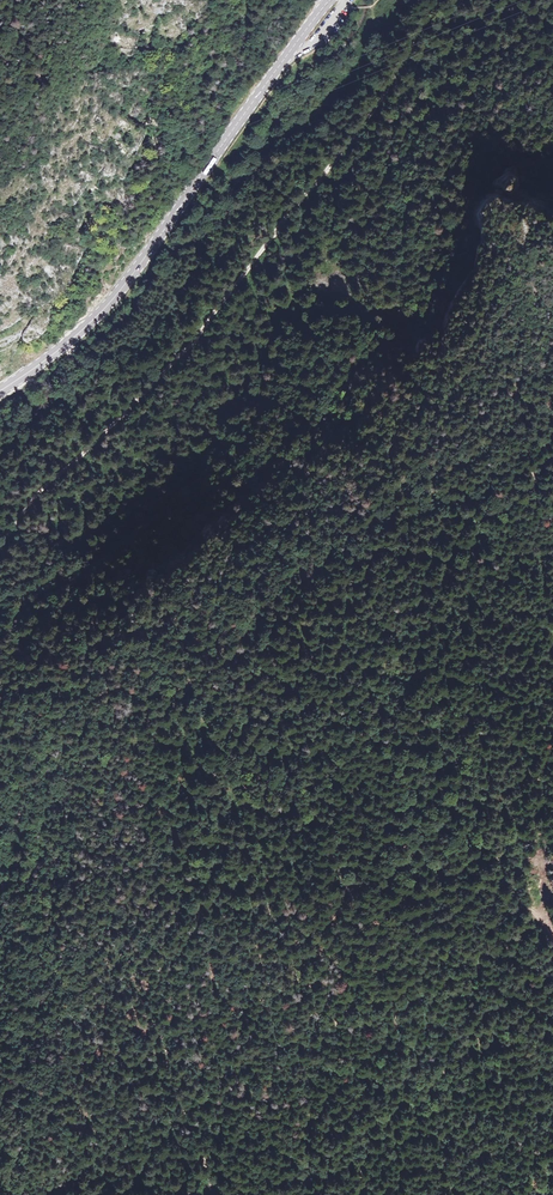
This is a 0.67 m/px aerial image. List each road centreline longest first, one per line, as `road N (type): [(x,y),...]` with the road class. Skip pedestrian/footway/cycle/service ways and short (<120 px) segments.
road 1 (track): [(534,490),(509,508),(476,552),(377,589),(331,633),(307,665),(273,792),(215,847),(177,905),(163,950),(164,1037),(210,1194)]
road 2 (track): [(435,0),(374,111),(195,340),(38,492),(0,547)]
road 3 (secondary): [(329,0),(119,293),(60,350),(0,391)]
road 4 (track): [(550,641),(494,742),(487,795),(490,843),(507,882),(552,934)]
road 5 (track): [(552,1171),(488,1157),(425,1185),(363,1194)]

